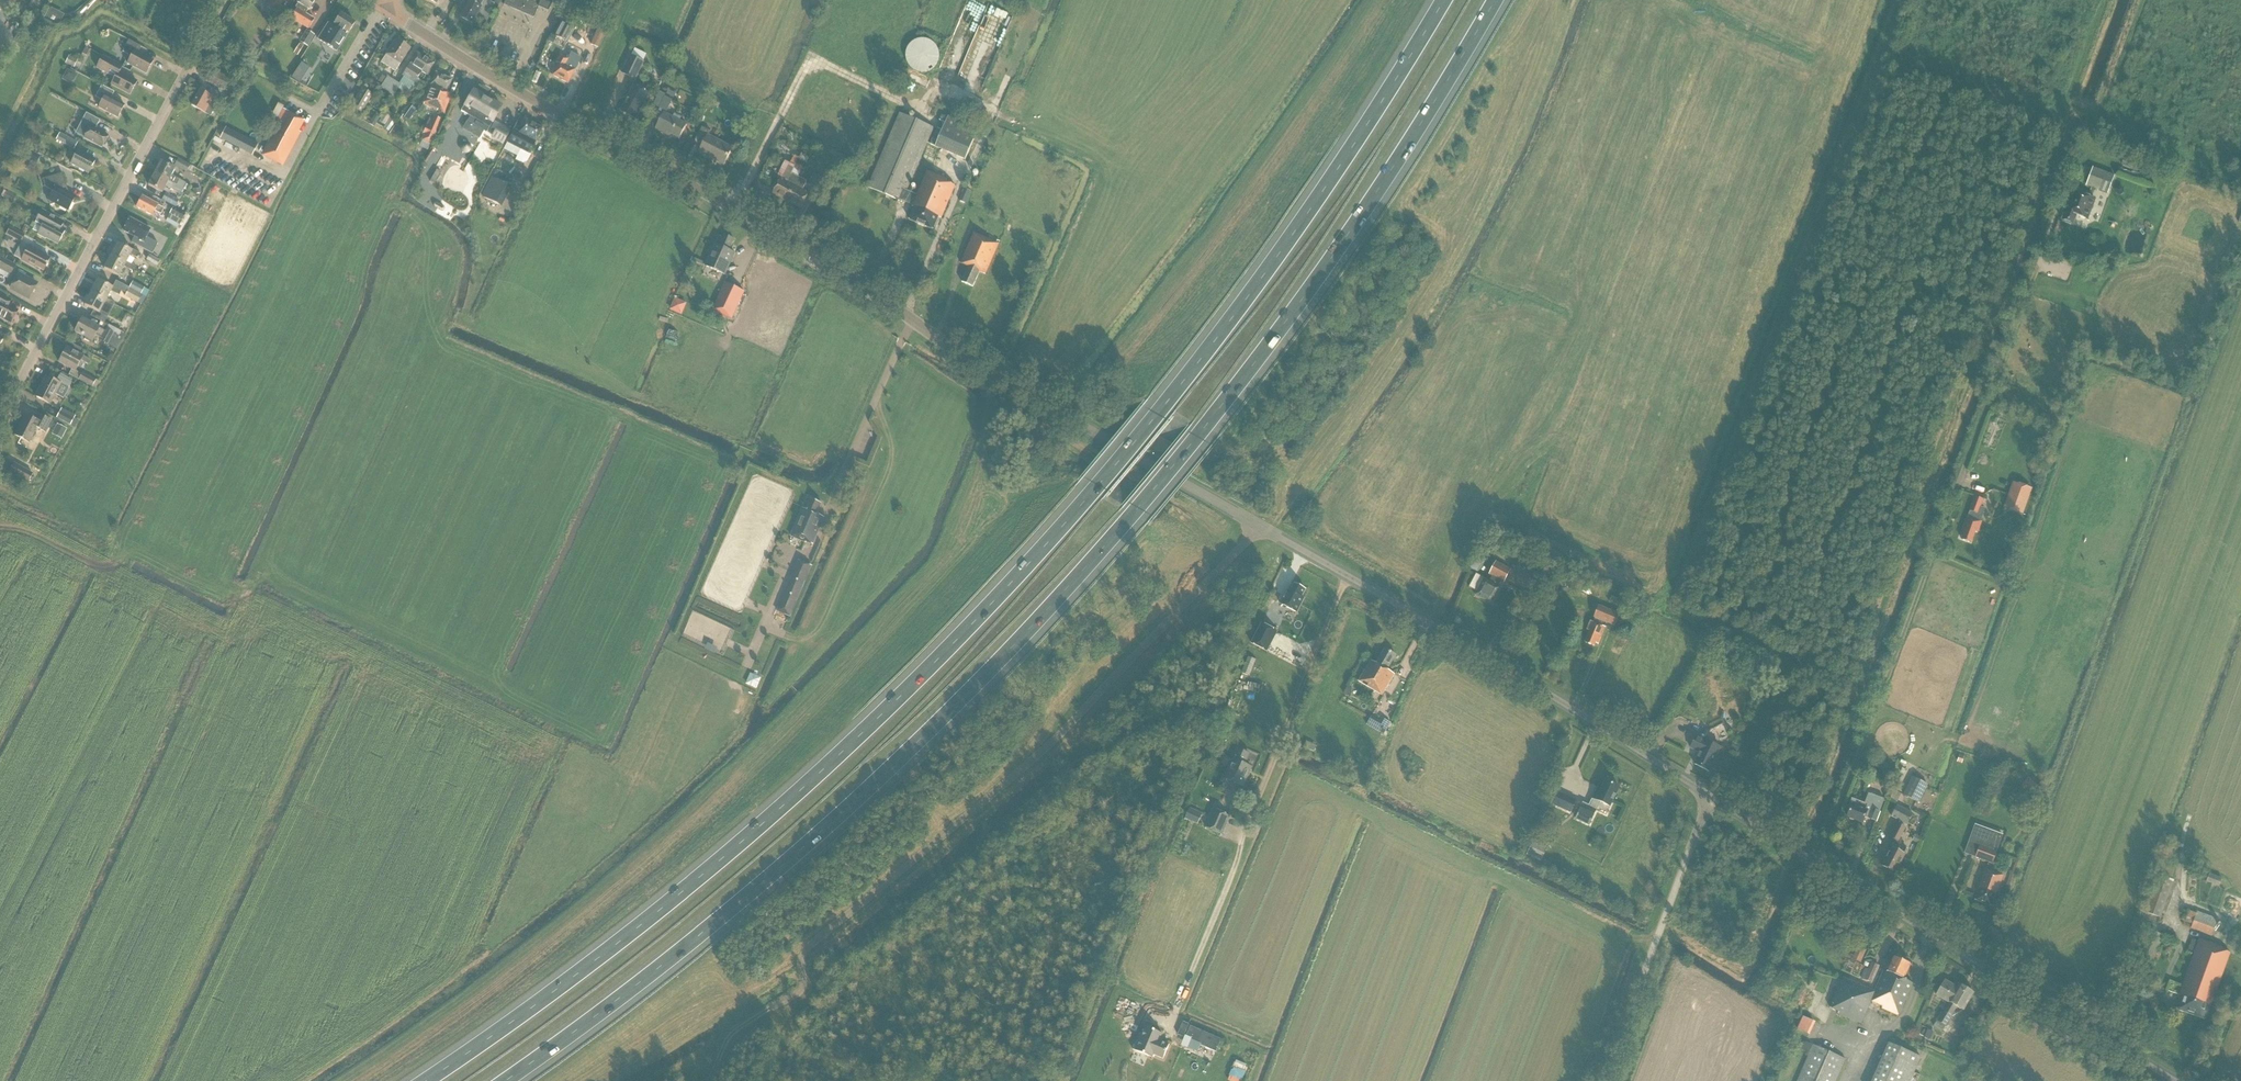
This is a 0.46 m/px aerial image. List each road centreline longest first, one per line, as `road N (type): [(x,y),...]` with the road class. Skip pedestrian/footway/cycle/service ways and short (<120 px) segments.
road 1 (motorway): [(1444,0),(1344,160),(1163,408),(938,660),(741,844),(426,1080)]
road 2 (motorway): [(505,1080),(758,887),(1054,603),(1172,468),(1303,298),(1495,0)]
road 3 (tertiary): [(1258,526),(999,376),(828,262),(389,10)]
road 4 (unclassified): [(701,1080),(728,1021),(802,969),(804,945),(1105,686),(1258,526)]
road 5 (tertiary): [(2176,1080),(1711,798)]
road 6 (tertiary): [(1711,798),(1528,680),(1258,526)]
road 7 (unclassified): [(0,419),(225,0)]
road 8 (unclassified): [(1603,1080),(1711,798)]

